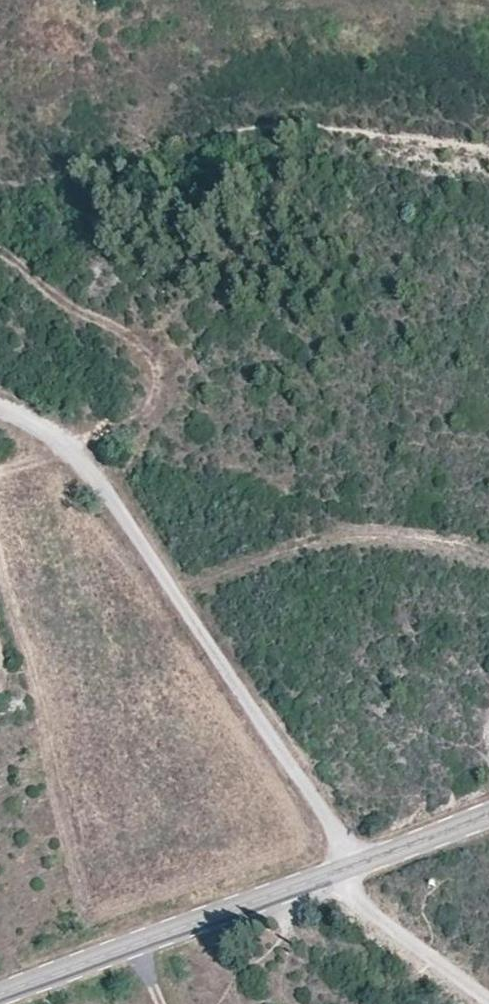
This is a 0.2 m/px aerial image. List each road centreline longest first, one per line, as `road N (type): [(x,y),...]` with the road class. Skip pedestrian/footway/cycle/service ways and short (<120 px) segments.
road 1 (track): [(0,417),(50,437),(121,511),(359,870)]
road 2 (track): [(50,437),(120,424),(151,407),(159,377),(145,346),(59,301),(0,250)]
road 3 (tertiary): [(324,881),(0,999)]
road 4 (unclassified): [(474,1003),(324,881)]
road 5 (tertiary): [(488,820),(324,881)]

